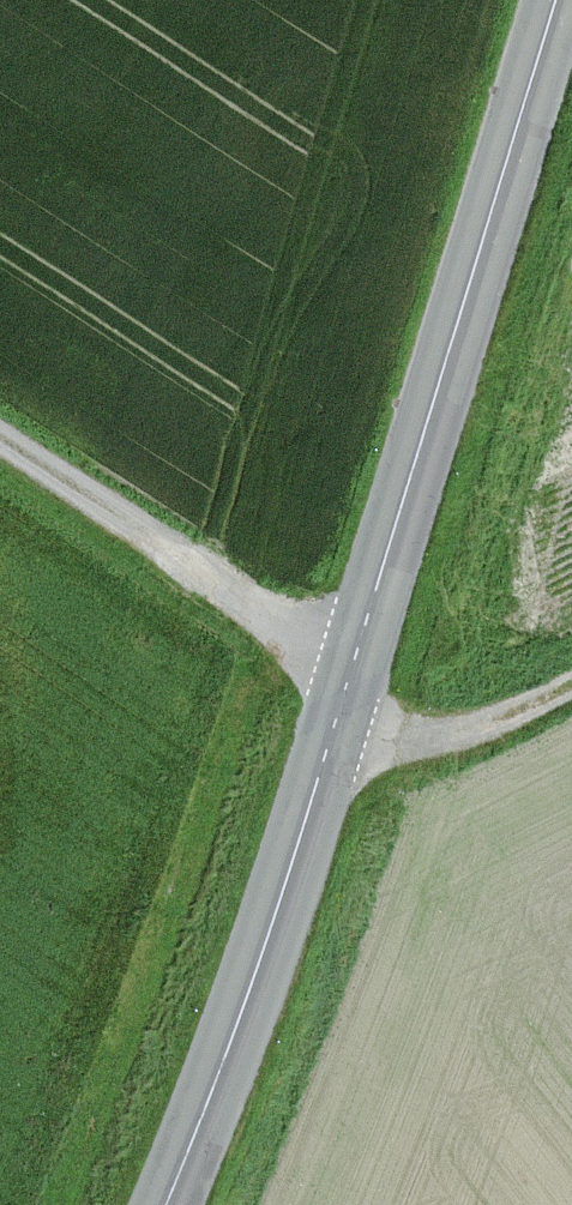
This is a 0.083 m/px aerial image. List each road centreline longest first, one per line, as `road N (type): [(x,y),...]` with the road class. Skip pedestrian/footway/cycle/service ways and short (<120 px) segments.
road 1 (tertiary): [(555,0),(322,770),(167,1204)]
road 2 (track): [(354,664),(0,437)]
road 3 (track): [(322,770),(474,730),(571,679)]

